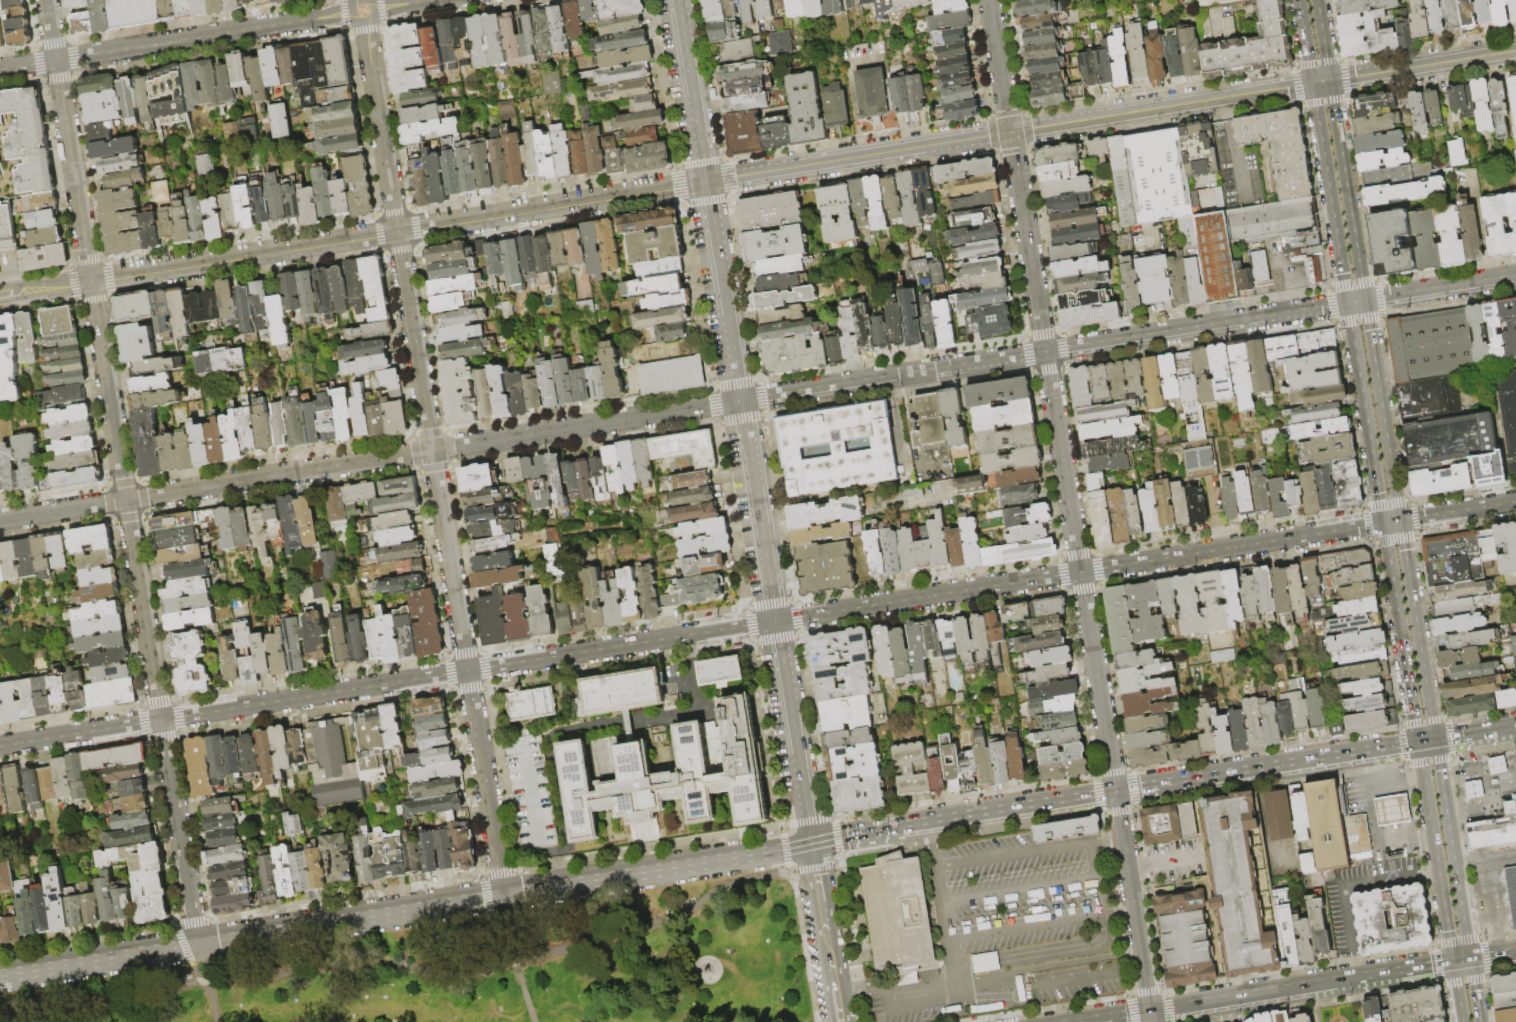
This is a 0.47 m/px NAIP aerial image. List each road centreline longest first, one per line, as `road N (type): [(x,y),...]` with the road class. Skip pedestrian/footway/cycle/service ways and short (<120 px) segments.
road 1 (residential): [(1152,1021),(989,0)]
road 2 (residential): [(503,895),(365,24)]
road 3 (primary): [(810,843),(10,975)]
road 4 (residential): [(774,621),(0,746)]
road 5 (residential): [(739,401),(0,521)]
road 6 (residential): [(197,945),(91,281)]
road 7 (tertiary): [(703,182),(91,281)]
road 8 (residential): [(774,621),(1382,524)]
road 9 (residential): [(1292,312),(739,401)]
road 10 (tertiary): [(703,182),(1221,99)]
road 11 (secondary): [(1382,524),(1462,1021)]
road 12 (residential): [(774,621),(703,182)]
road 13 (residential): [(351,14),(56,61)]
road 14 (primary): [(1417,743),(1171,783)]
road 15 (secondary): [(1480,1021),(1441,779)]
road 16 (primary): [(1115,792),(883,830)]
road 17 (residential): [(810,843),(774,621)]
road 18 (secondary): [(1400,521),(1364,301)]
road 19 (secondary): [(1312,84),(1347,304)]
road 20 (residential): [(91,281),(56,61)]
road 21 (secondary): [(1364,301),(1330,81)]
road 22 (secondary): [(1435,740),(1400,521)]
road 23 (tertiary): [(1330,81),(1515,51)]
road 24 (residential): [(674,0),(703,182)]
road 25 (primary): [(1150,1012),(1320,985)]
road 26 (residential): [(838,1021),(813,867)]
road 27 (residential): [(1515,276),(1364,301)]
road 28 (primary): [(1320,985),(1453,963)]
road 29 (secondary): [(1347,304),(1368,432)]

